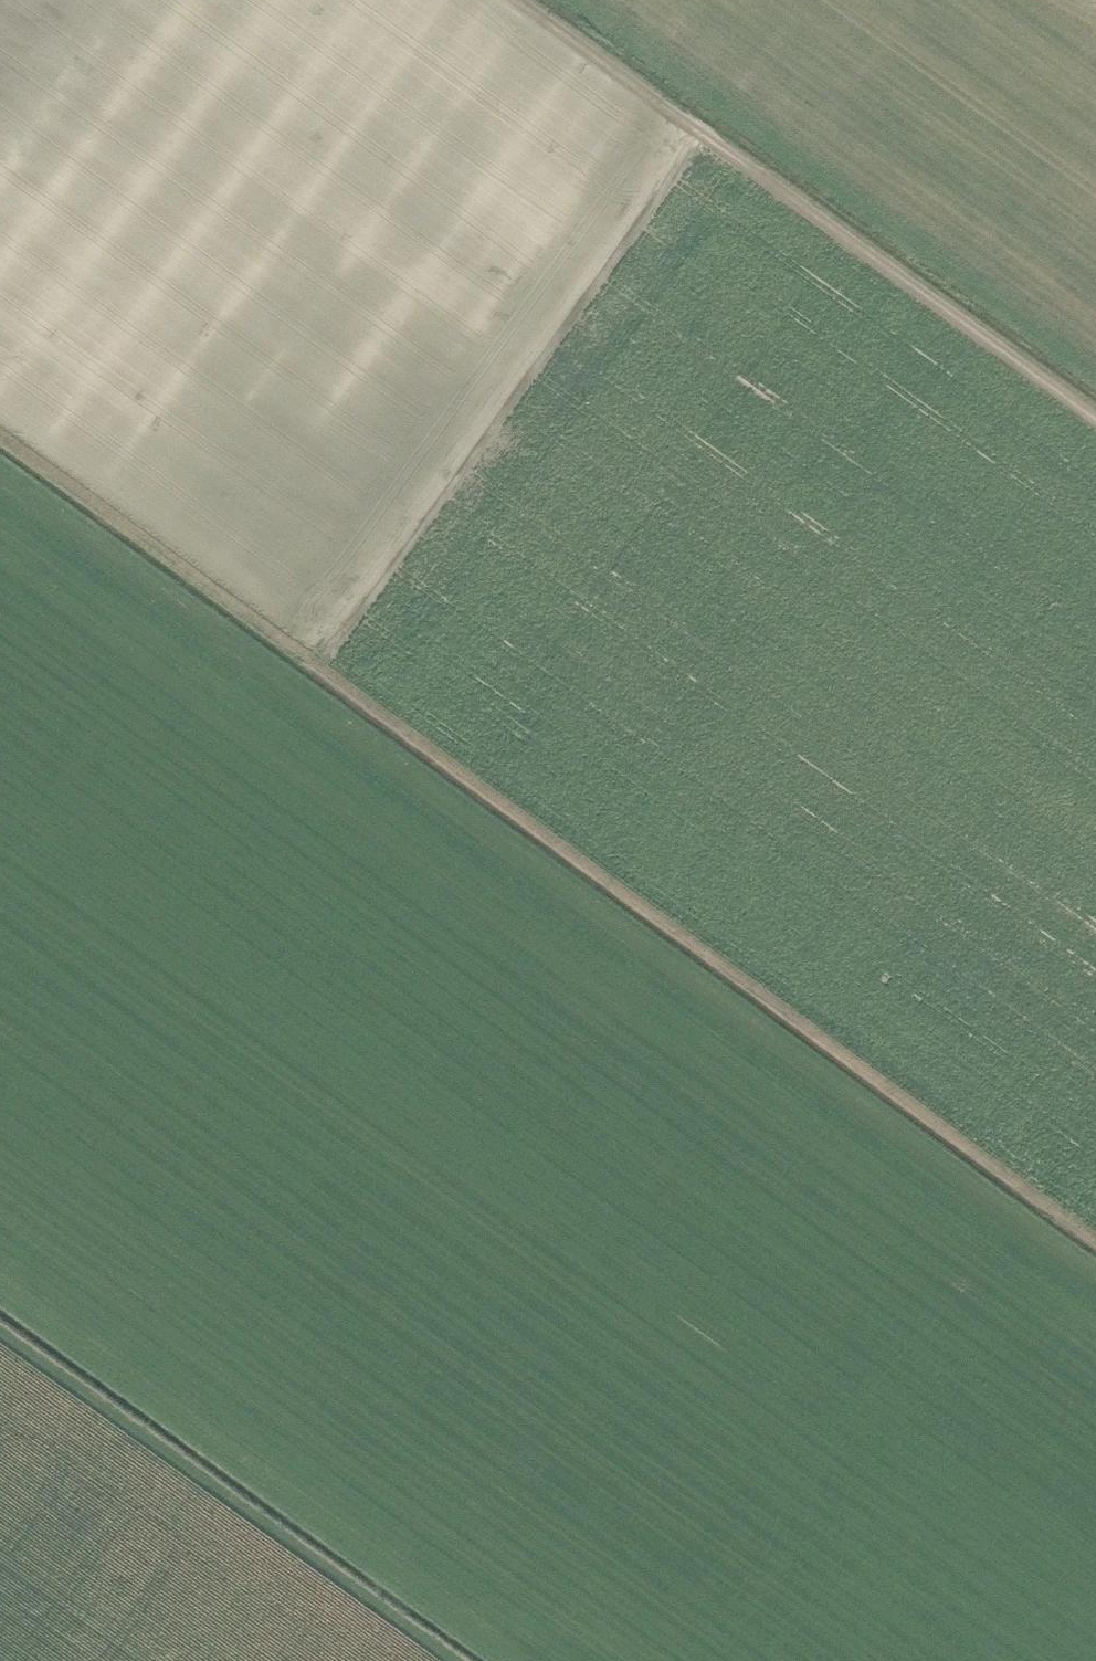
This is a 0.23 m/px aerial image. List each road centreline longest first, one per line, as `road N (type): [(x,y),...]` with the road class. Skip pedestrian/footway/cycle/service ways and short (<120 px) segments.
road 1 (track): [(0,486),(1095,1277)]

